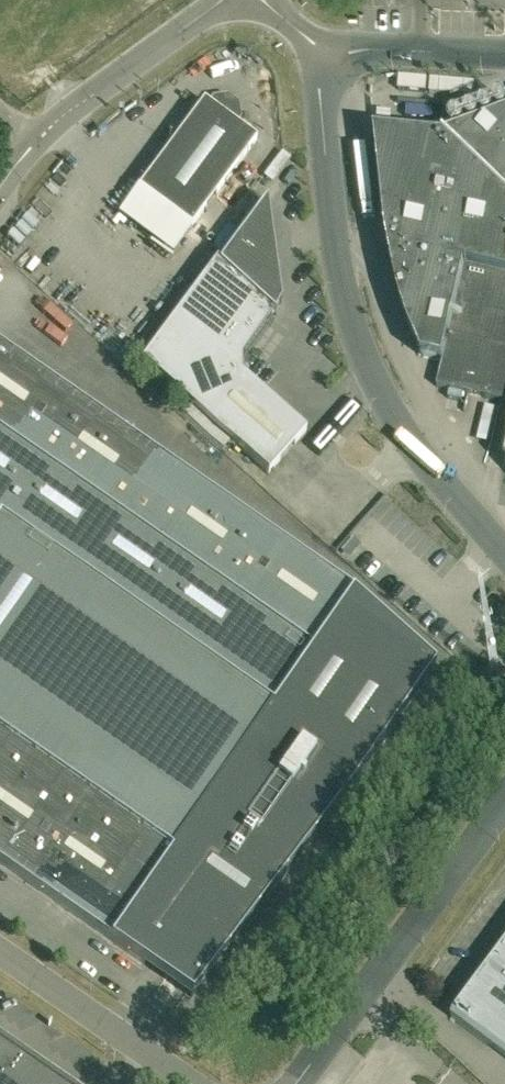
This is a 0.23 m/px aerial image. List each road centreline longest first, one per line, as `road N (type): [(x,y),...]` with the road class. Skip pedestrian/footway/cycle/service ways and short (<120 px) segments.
road 1 (tertiary): [(504,557),(412,448),(355,330),(334,233),(317,61)]
road 2 (unclassified): [(298,1083),(504,808)]
road 3 (unclassified): [(37,141),(224,0)]
road 4 (unclassified): [(0,954),(188,1083)]
road 5 (unclassified): [(317,61),(376,49),(504,55)]

